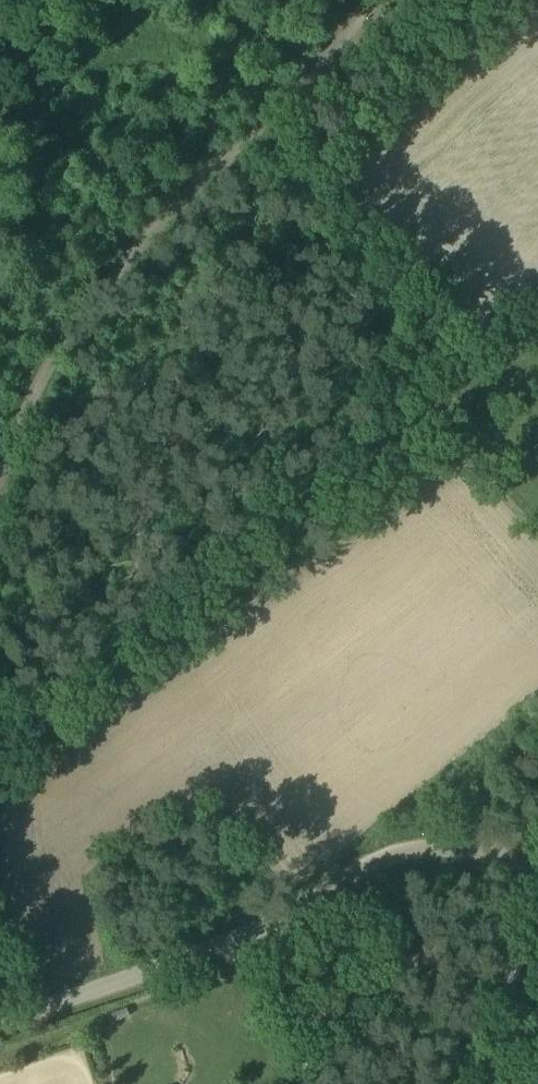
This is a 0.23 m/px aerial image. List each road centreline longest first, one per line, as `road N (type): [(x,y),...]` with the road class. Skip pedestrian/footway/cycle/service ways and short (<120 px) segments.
road 1 (track): [(0,499),(51,359),(141,238),(372,0)]
road 2 (unclassified): [(0,1020),(210,949),(403,844),(537,856)]
road 3 (tertiary): [(481,1083),(537,907)]

